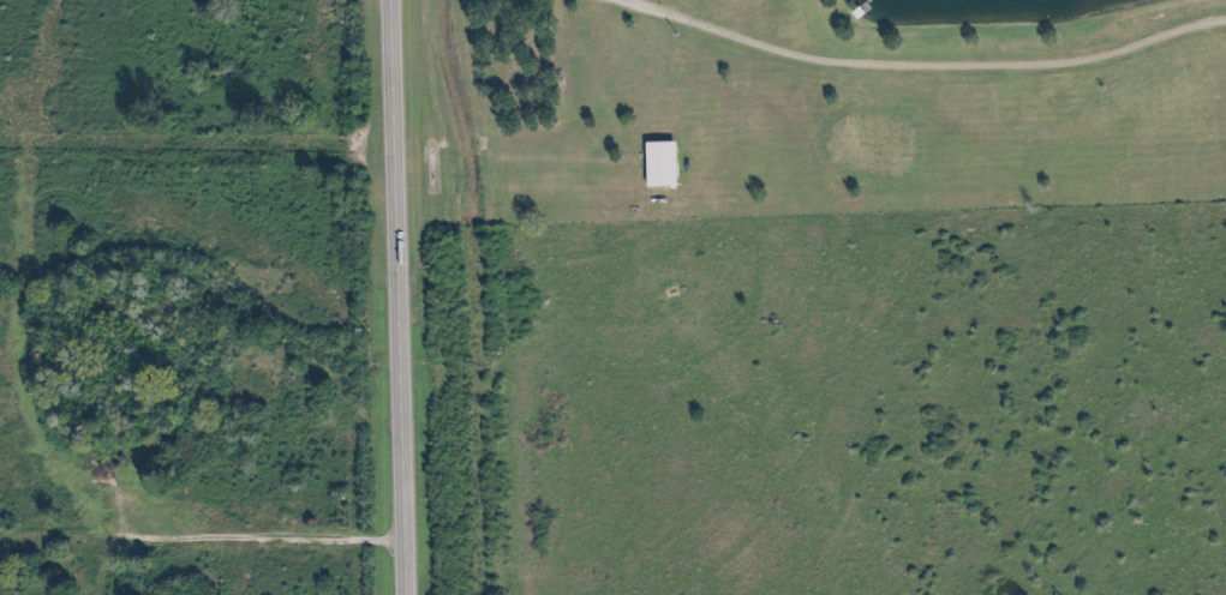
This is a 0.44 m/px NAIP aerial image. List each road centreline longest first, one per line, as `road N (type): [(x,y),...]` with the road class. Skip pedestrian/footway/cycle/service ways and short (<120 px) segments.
road 1 (tertiary): [(409,594),(398,0)]

